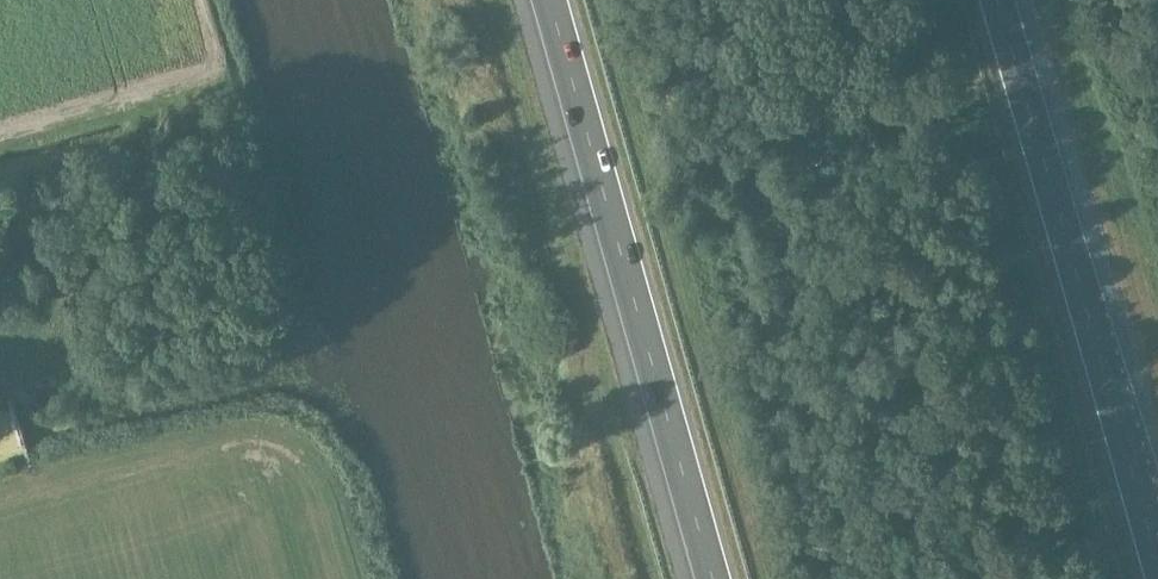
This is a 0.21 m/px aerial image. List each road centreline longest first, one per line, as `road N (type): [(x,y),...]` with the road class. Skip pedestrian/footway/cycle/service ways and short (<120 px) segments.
road 1 (motorway): [(551,0),(713,578)]
road 2 (motorway): [(1157,562),(996,0)]

